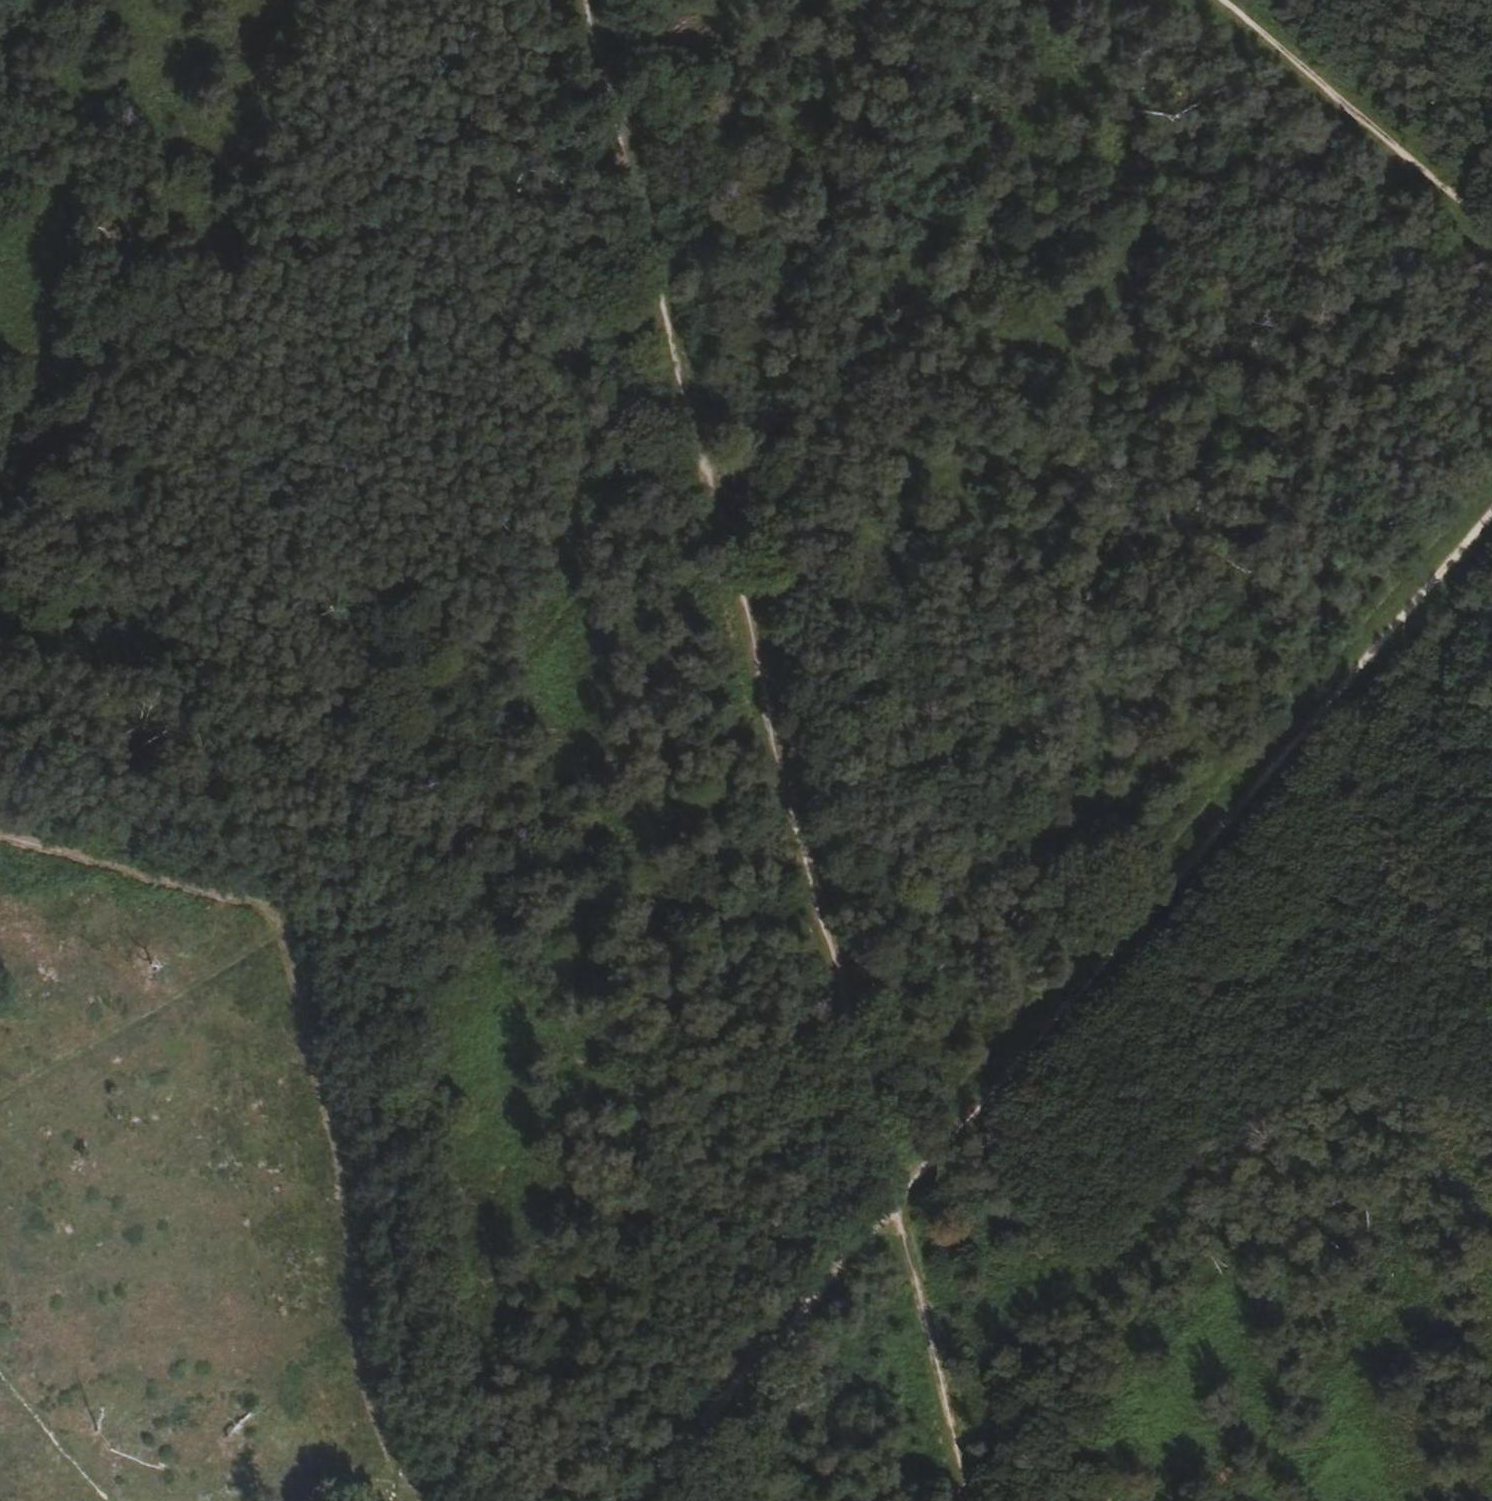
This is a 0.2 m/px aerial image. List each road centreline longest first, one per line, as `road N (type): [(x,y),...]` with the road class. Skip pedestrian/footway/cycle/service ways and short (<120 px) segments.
road 1 (track): [(638,1500),(1491,515)]
road 2 (track): [(1223,0),(1491,228)]

